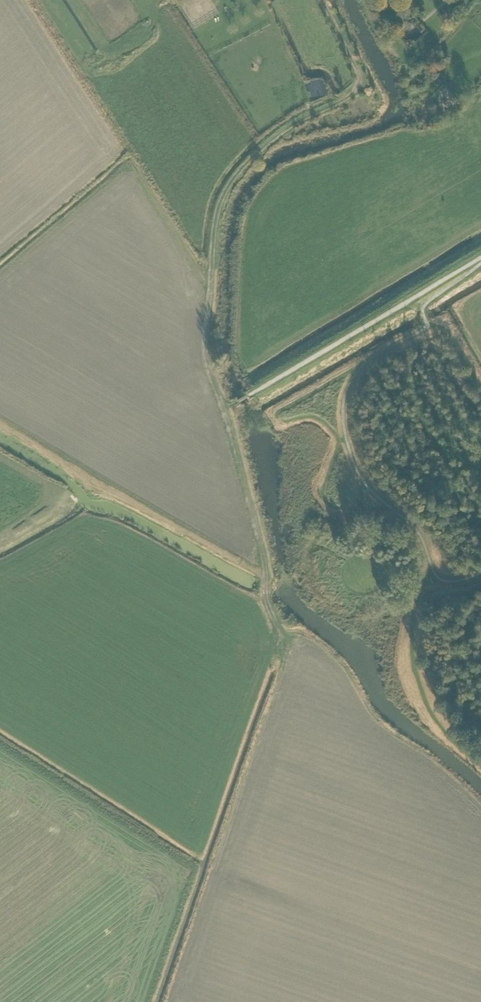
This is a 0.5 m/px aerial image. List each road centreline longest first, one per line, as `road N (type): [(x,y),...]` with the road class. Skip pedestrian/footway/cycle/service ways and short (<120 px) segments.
road 1 (track): [(224,409),(262,549),(267,600),(288,634),(288,652),(170,1001)]
road 2 (track): [(323,0),(357,86),(251,159),(219,207),(205,345),(224,409)]
road 3 (track): [(265,576),(122,500),(94,494),(0,426)]

